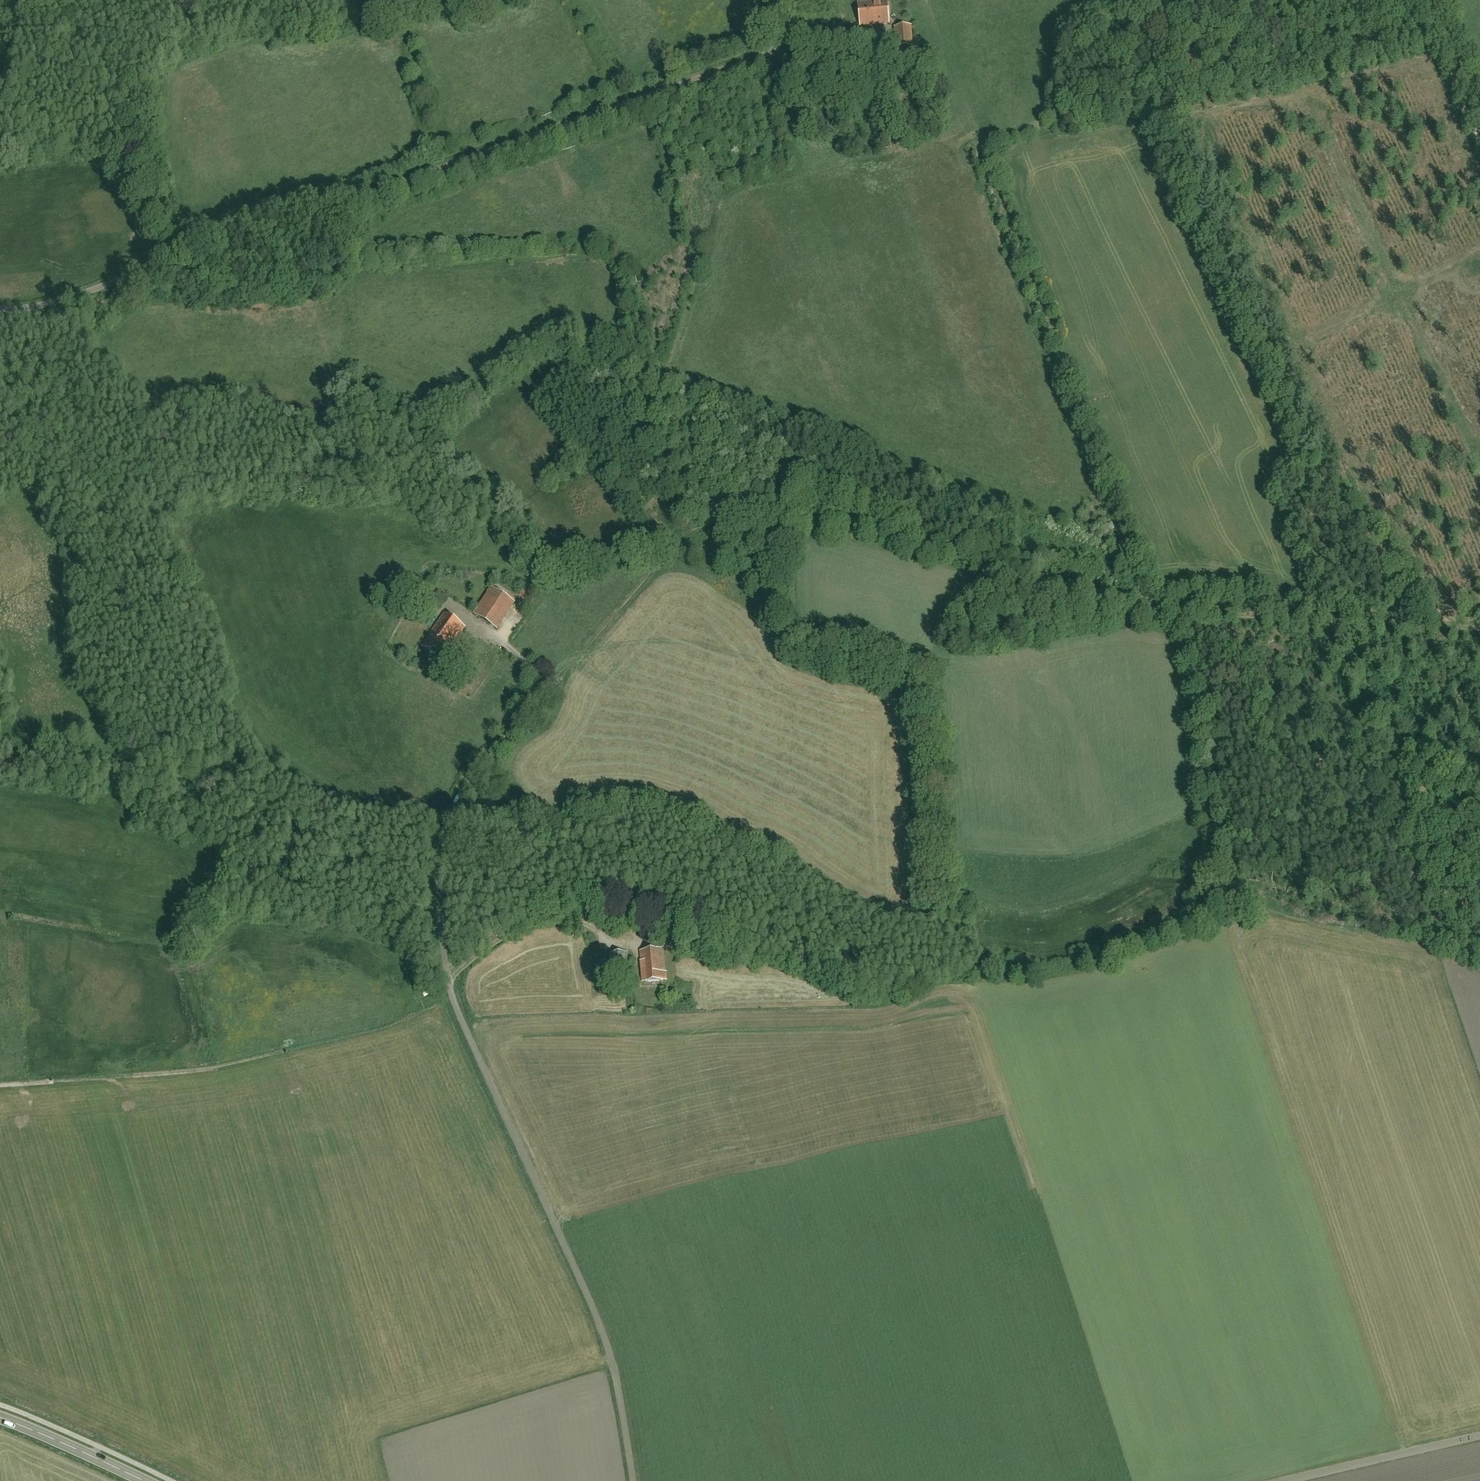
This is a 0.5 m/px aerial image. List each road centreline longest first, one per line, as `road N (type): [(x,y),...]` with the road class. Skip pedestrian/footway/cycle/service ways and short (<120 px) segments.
road 1 (unclassified): [(0,309),(74,296),(236,223),(456,166),(758,56),(777,43),(790,0)]
road 2 (unclassified): [(634,1480),(618,1380),(596,1313),(464,1025),(440,913),(439,858),(454,806),(540,699)]
road 3 (track): [(1072,571),(1177,608),(1479,628)]
road 4 (unclassified): [(1285,1480),(1479,1437)]
road 5 (track): [(554,687),(658,565)]
road 6 (track): [(675,545),(664,389)]
road 7 (secondary): [(142,1480),(0,1419)]

